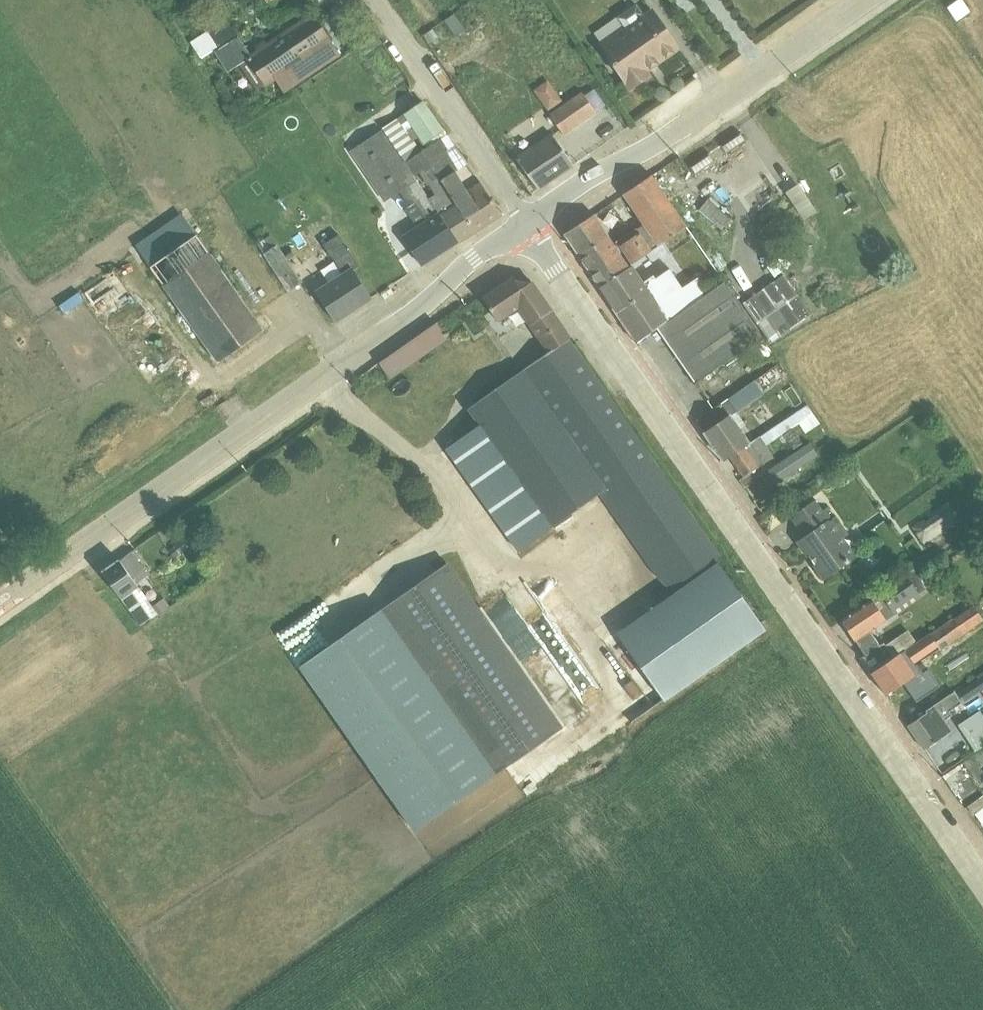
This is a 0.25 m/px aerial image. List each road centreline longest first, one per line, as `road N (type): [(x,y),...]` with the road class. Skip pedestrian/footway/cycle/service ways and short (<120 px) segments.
road 1 (residential): [(527,220),(982,890)]
road 2 (tertiary): [(0,603),(401,323),(527,220)]
road 3 (tertiary): [(527,220),(662,140),(864,0)]
road 4 (unclassified): [(527,220),(374,0)]

